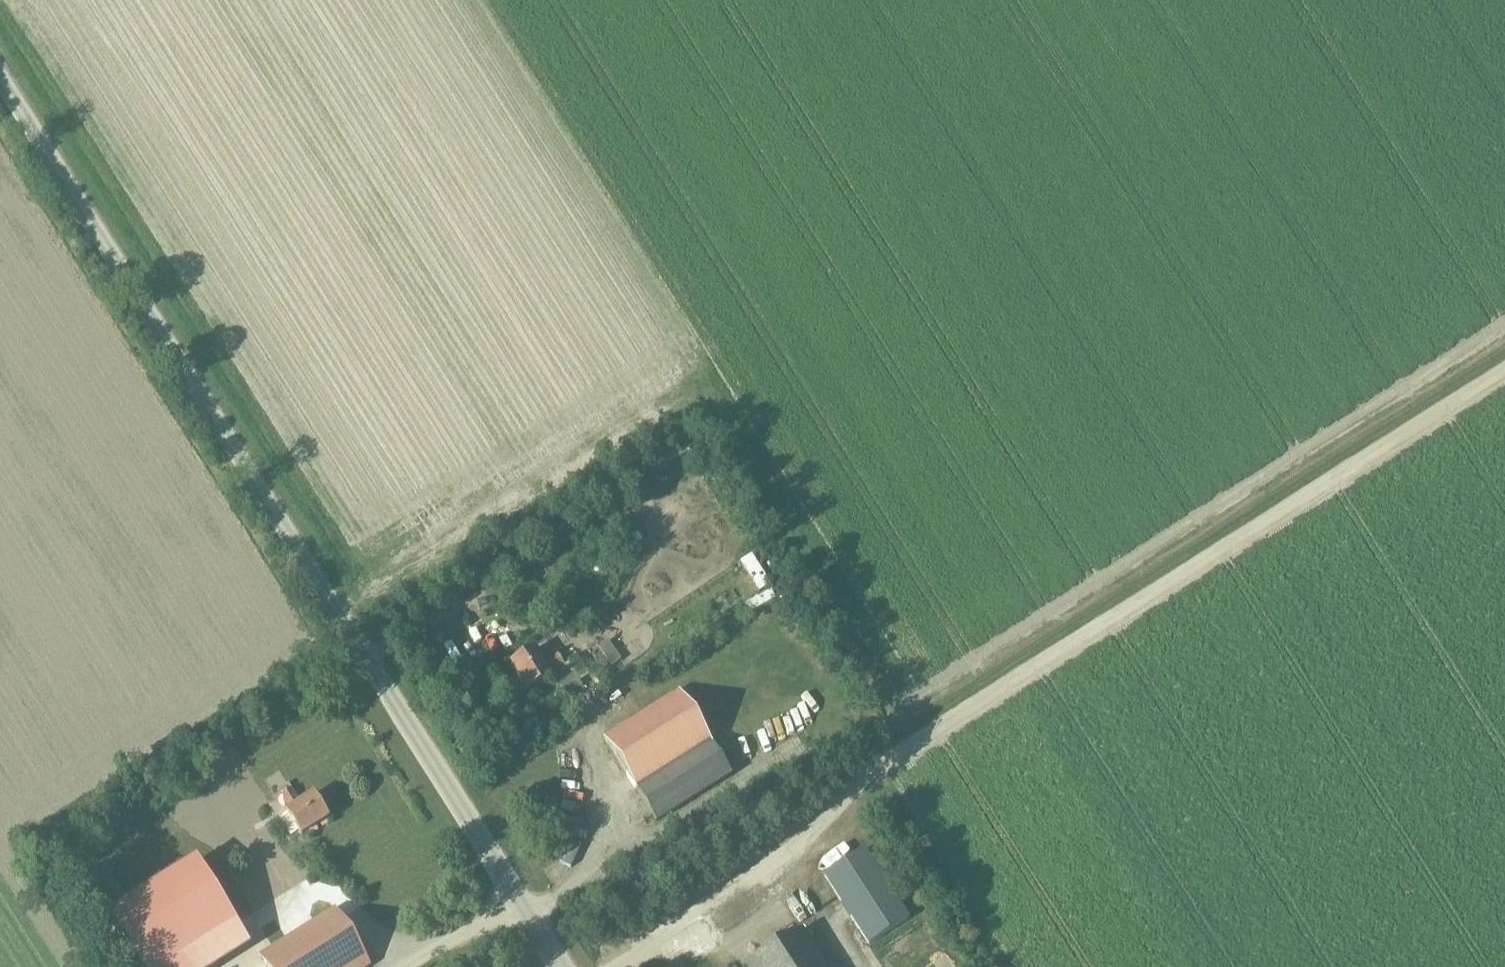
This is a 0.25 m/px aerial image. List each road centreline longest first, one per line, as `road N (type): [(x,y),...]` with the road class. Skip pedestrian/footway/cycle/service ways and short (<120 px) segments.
road 1 (unclassified): [(561,966),(0,80)]

